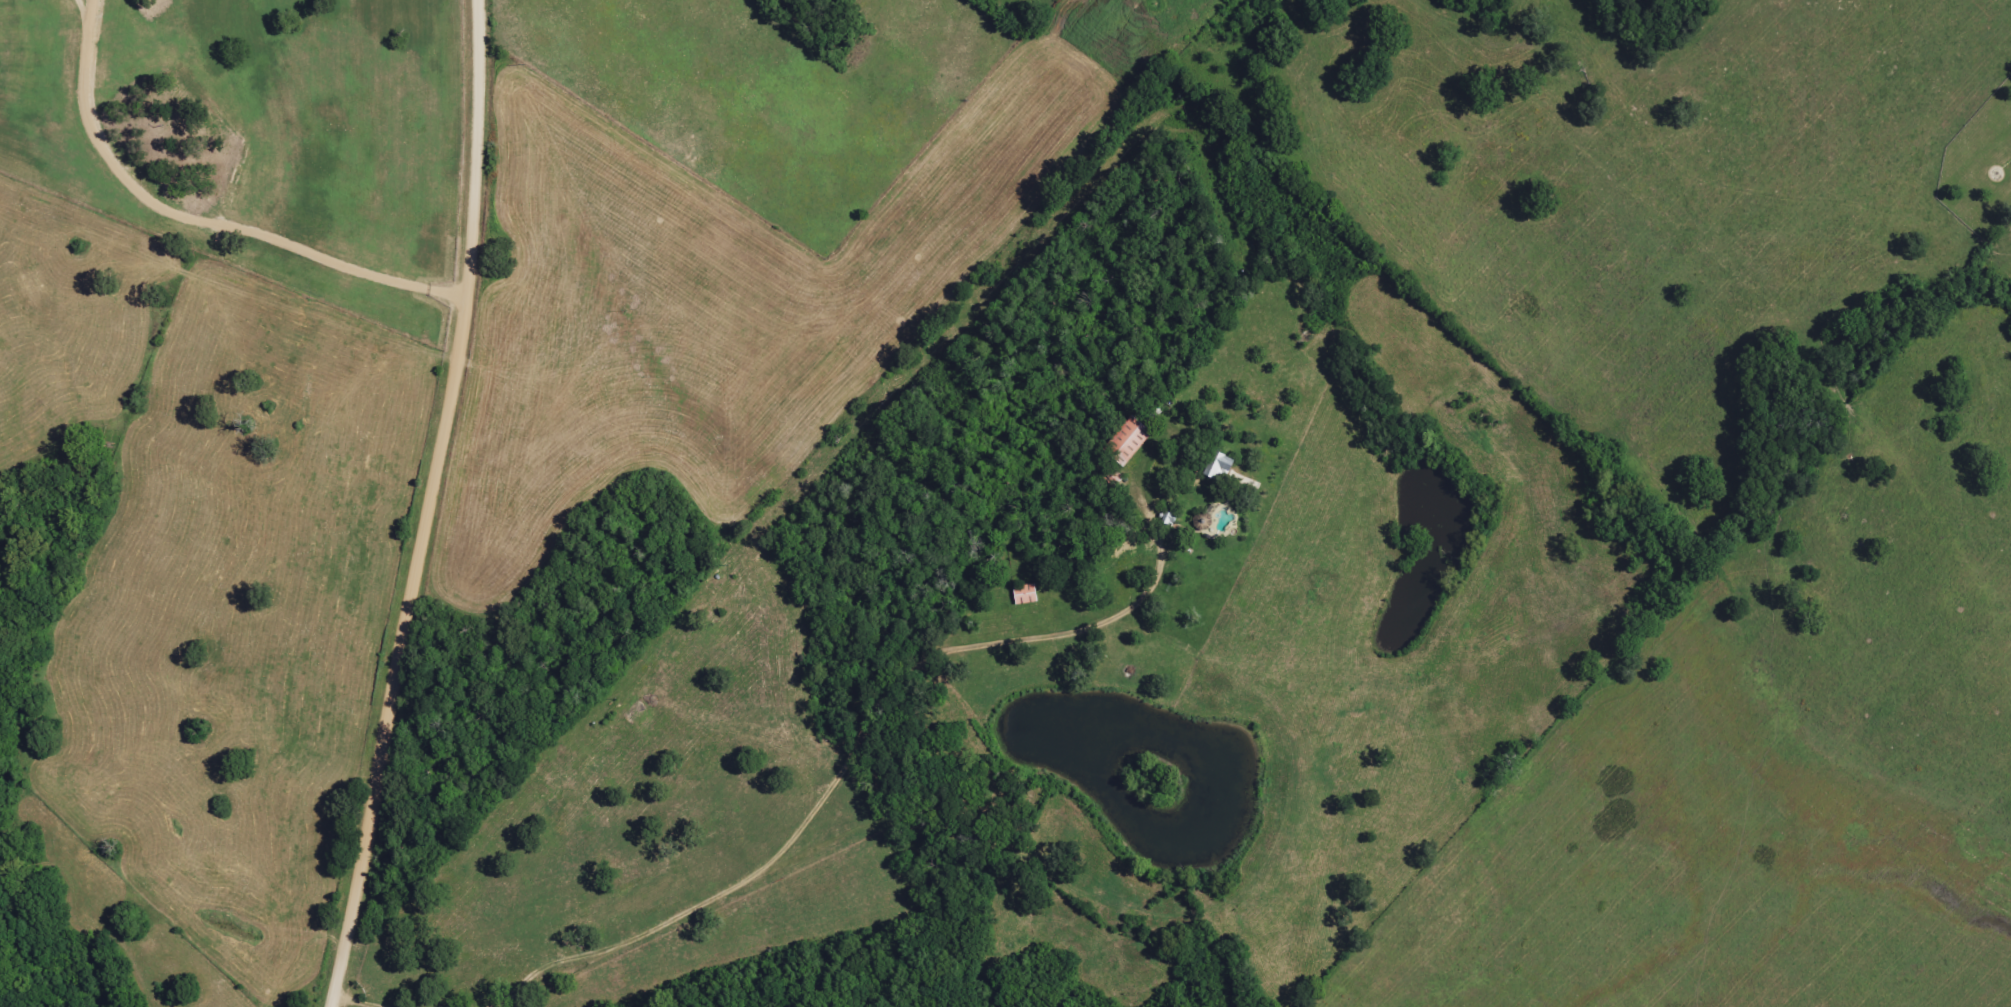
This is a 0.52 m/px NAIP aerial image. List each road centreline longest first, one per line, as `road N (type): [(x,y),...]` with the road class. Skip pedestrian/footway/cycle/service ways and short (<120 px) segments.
road 1 (residential): [(334,1006),(466,327),(483,157),(481,0)]

